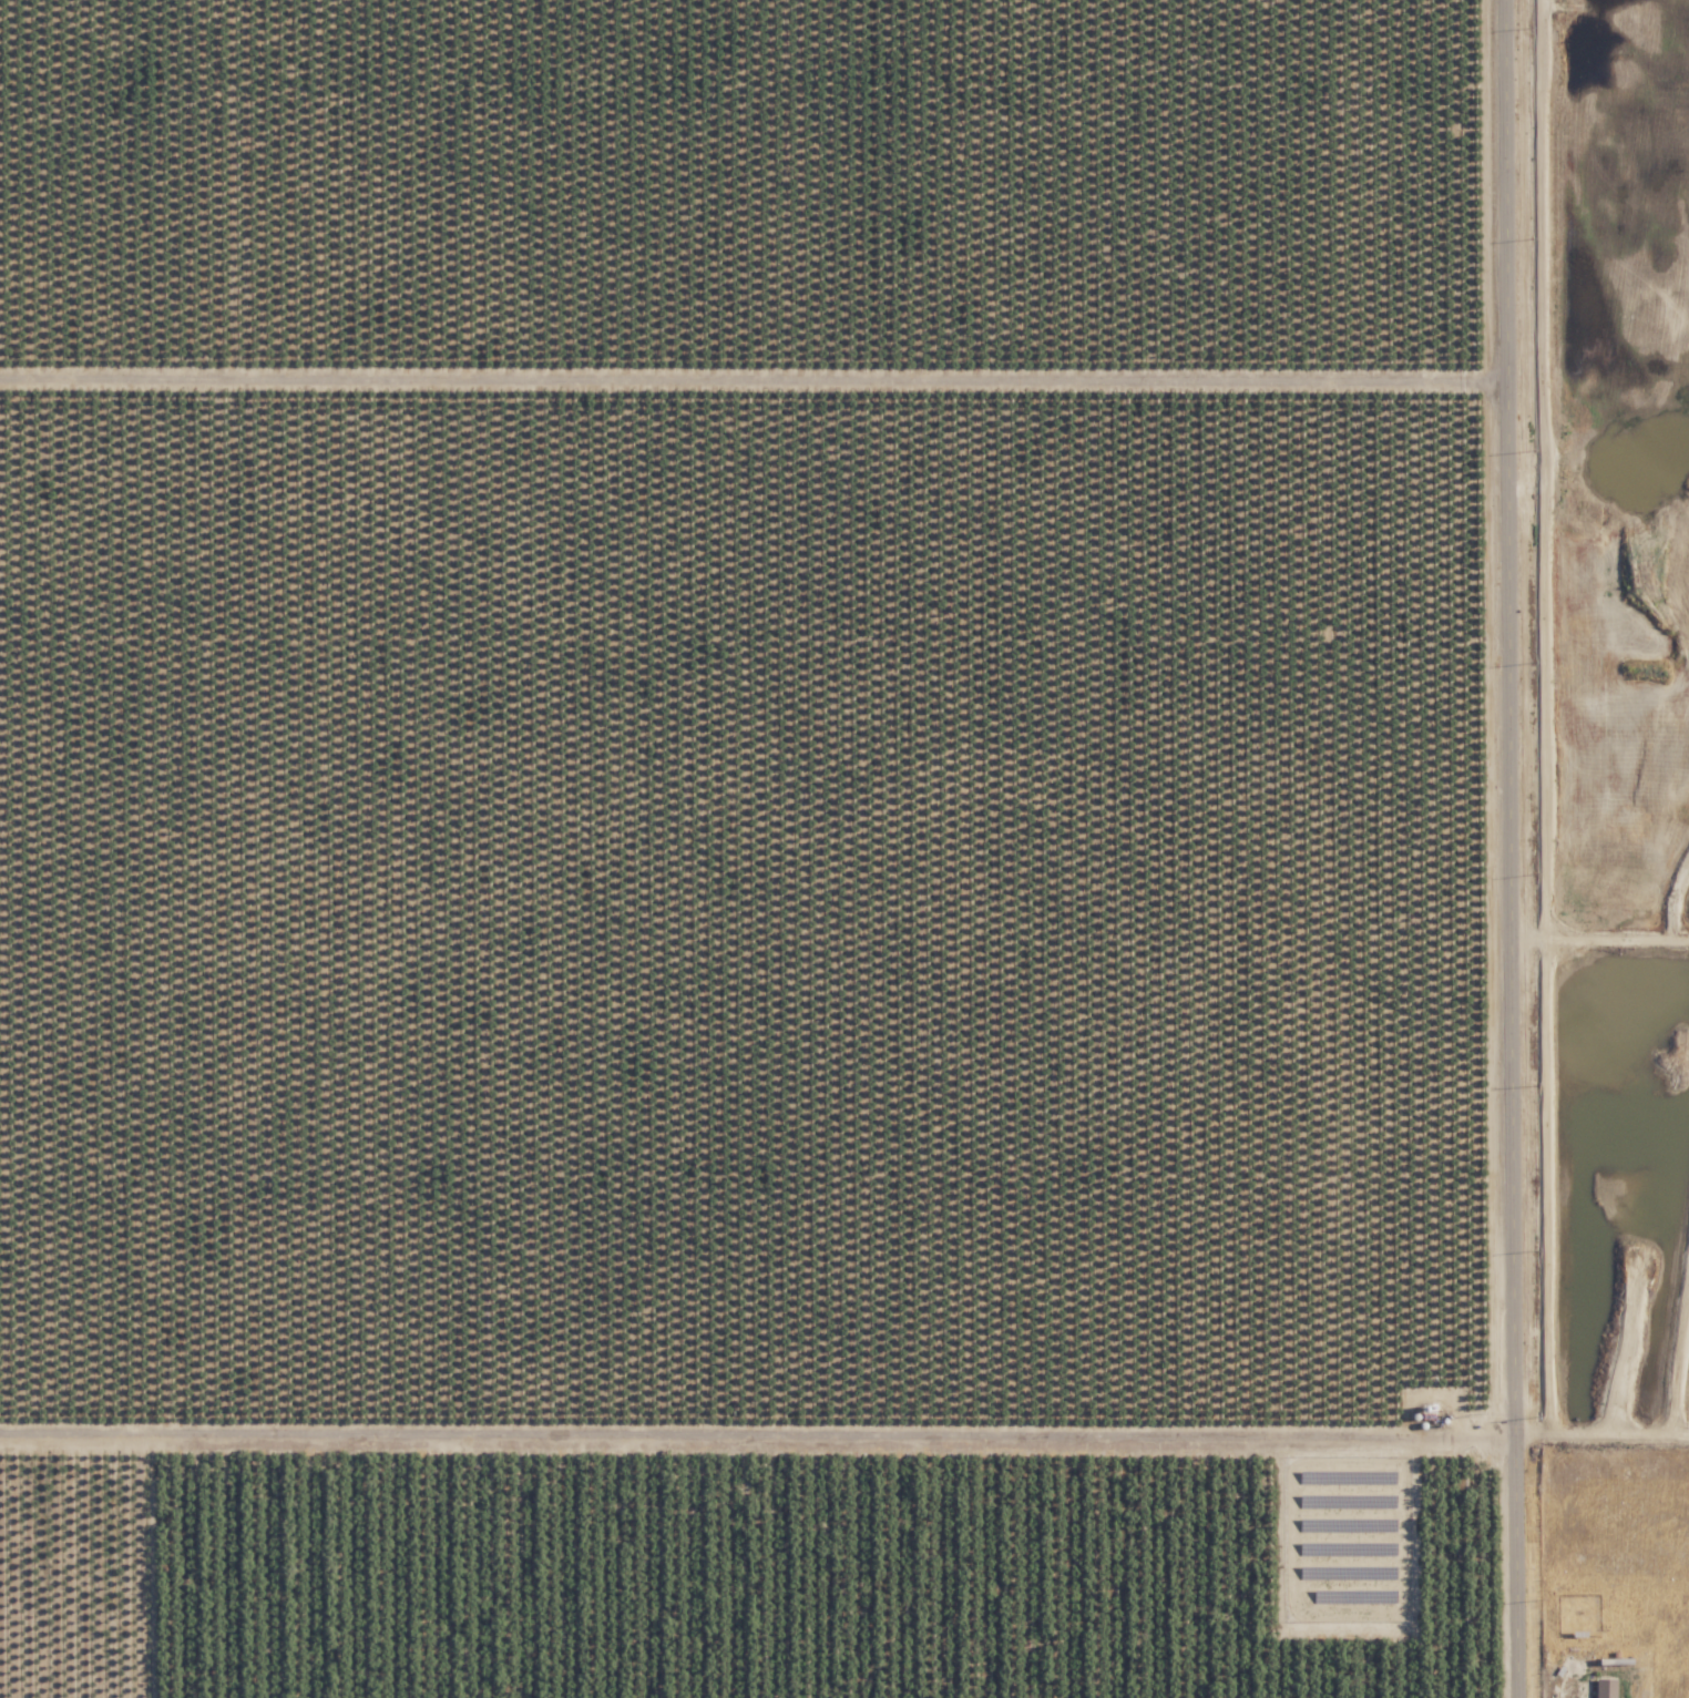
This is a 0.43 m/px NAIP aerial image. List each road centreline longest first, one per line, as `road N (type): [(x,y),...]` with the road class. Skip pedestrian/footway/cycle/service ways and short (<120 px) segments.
road 1 (residential): [(1507,0),(1517,1697)]

